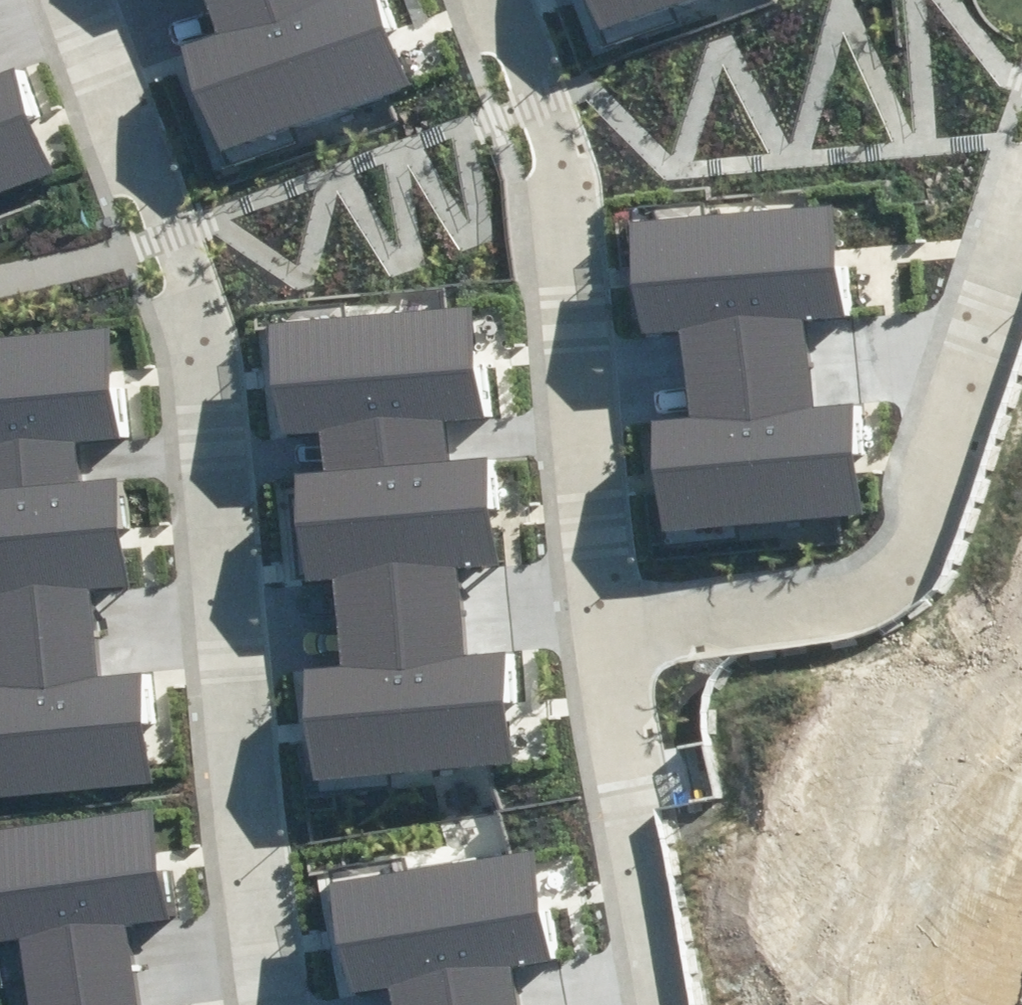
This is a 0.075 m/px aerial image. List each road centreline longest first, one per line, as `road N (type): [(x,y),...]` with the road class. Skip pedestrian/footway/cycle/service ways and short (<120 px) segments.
road 1 (residential): [(83,0),(173,232),(206,373),(272,1004)]
road 2 (residential): [(1021,212),(916,550),(880,593),(802,618),(606,635)]
road 3 (residential): [(497,0),(551,142),(606,635)]
road 4 (residential): [(606,635),(662,1004)]

